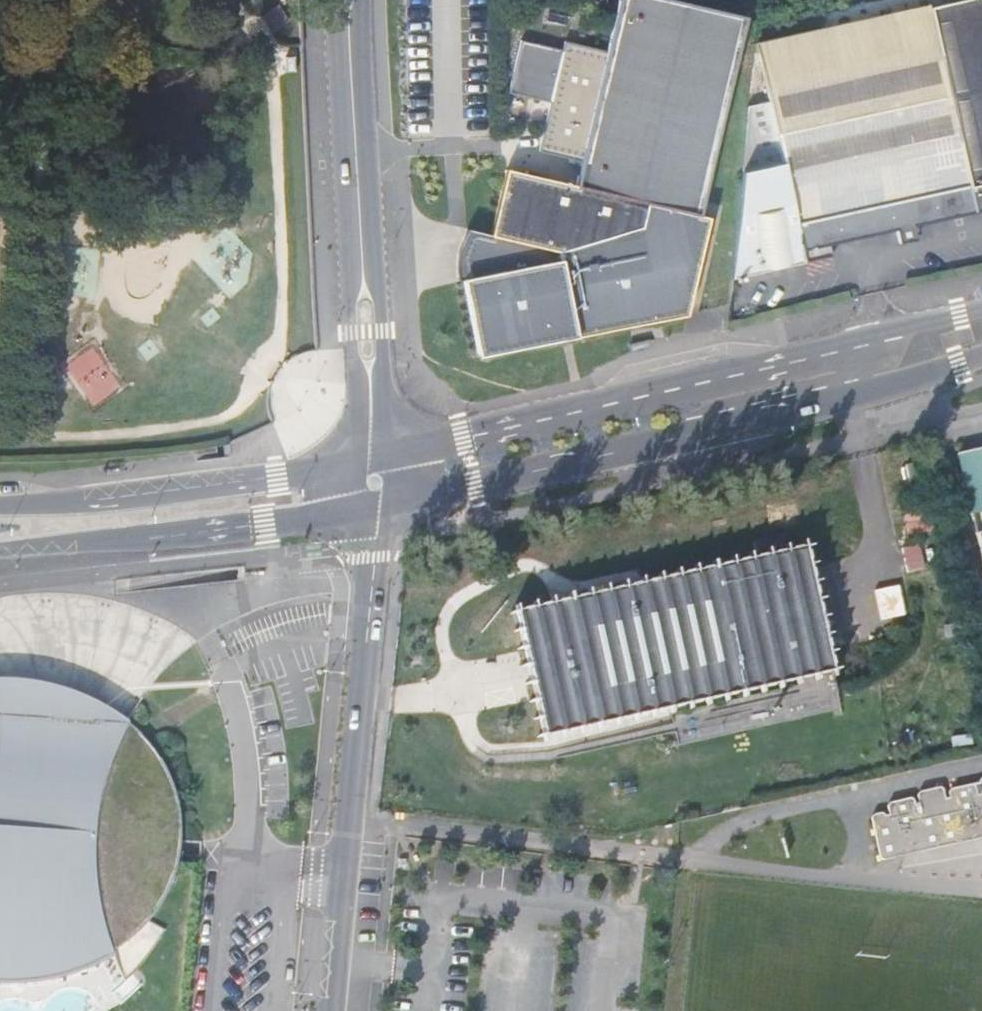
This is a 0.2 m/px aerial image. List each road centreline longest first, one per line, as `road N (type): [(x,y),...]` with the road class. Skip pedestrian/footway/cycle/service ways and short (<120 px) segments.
road 1 (secondary): [(375,509),(752,423),(981,357)]
road 2 (secondary): [(981,309),(839,351),(375,458)]
road 3 (residential): [(331,1010),(375,509)]
road 4 (residential): [(375,458),(351,0)]
road 5 (secondary): [(375,458),(140,493),(0,503)]
road 6 (secondary): [(0,549),(375,509)]

